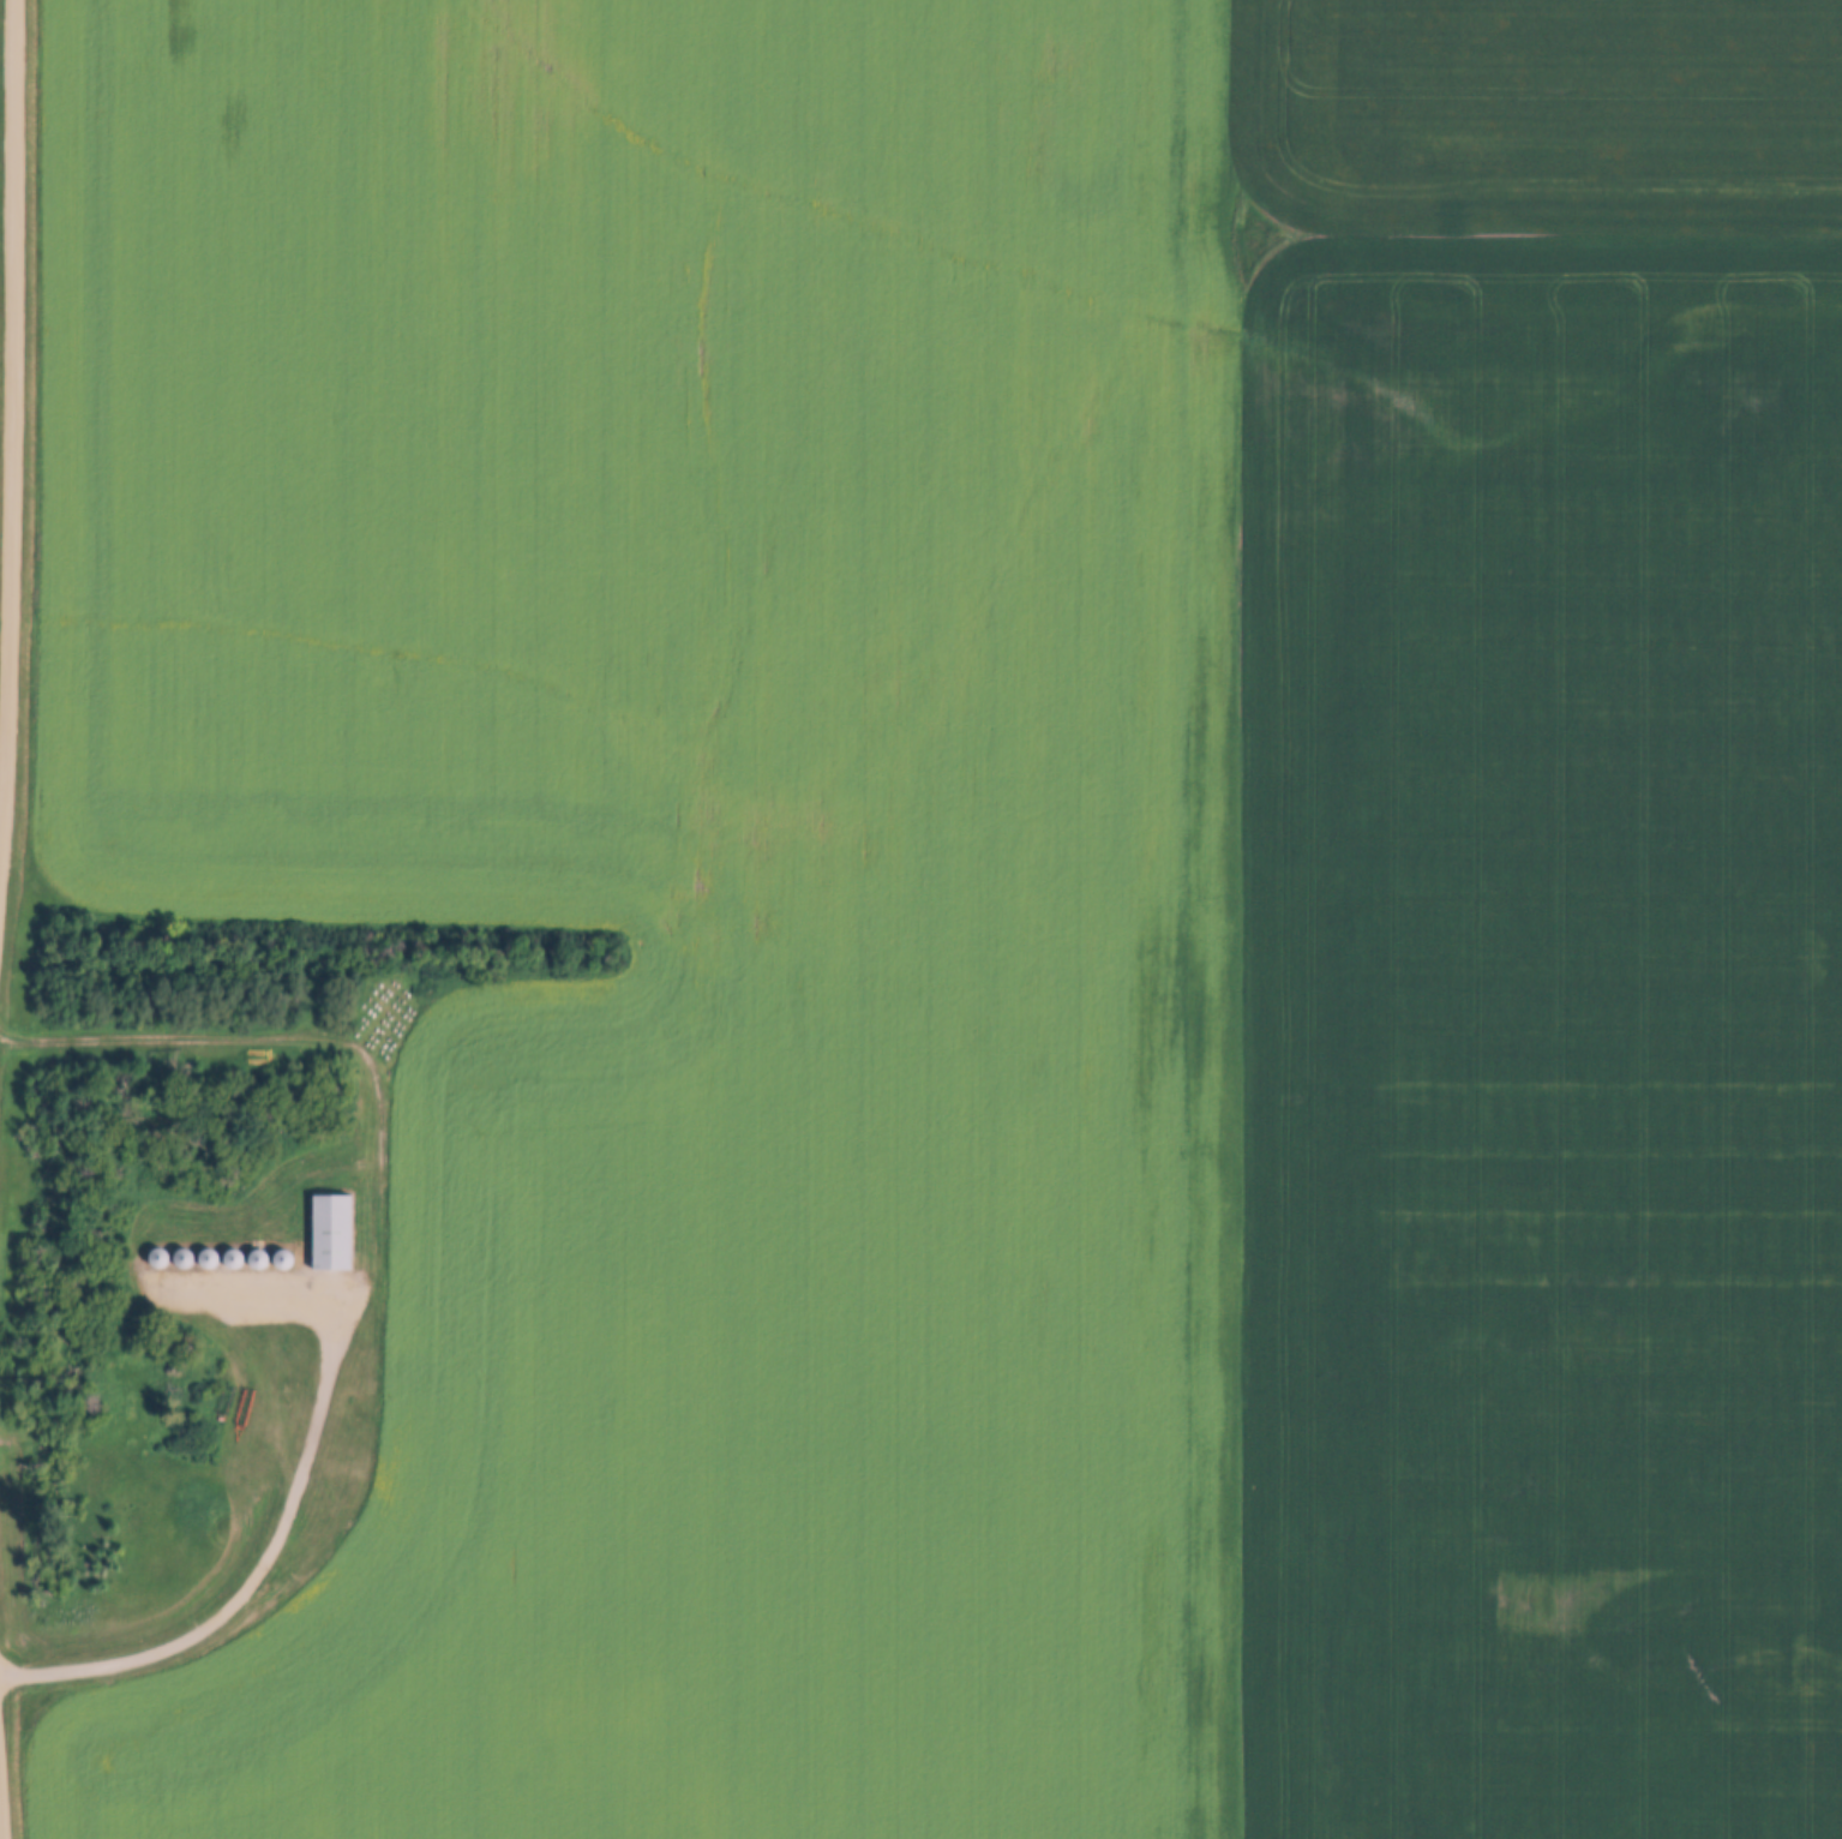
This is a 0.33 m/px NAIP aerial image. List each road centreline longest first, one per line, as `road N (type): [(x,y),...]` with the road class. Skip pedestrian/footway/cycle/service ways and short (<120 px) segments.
road 1 (residential): [(0,907),(22,465),(22,0)]
road 2 (track): [(358,1301),(388,1235),(389,1132),(382,1068),(356,1040),(316,1031),(0,1037)]

